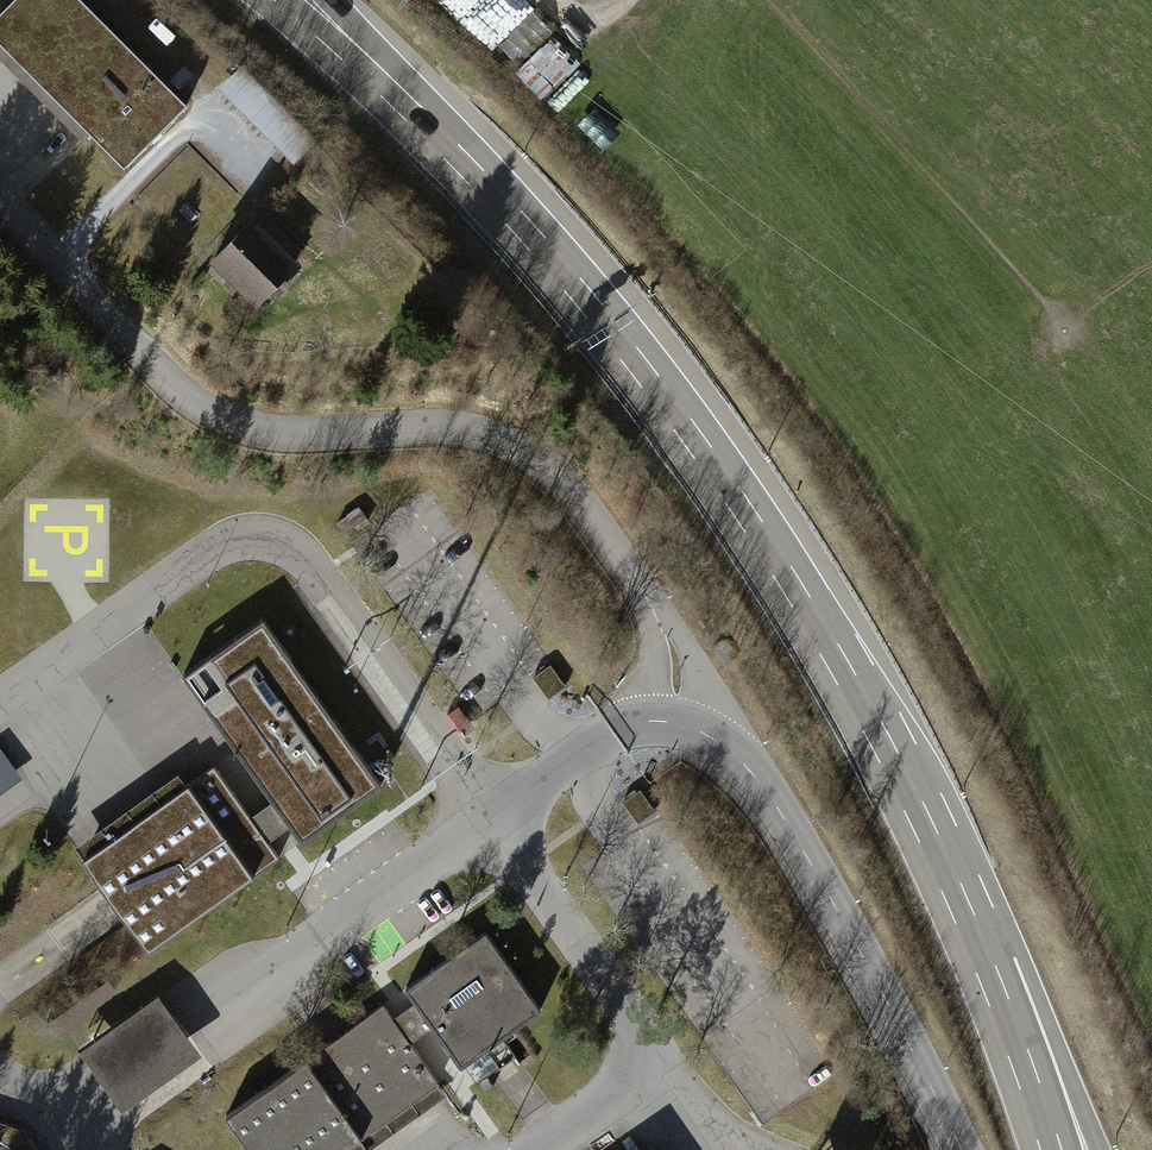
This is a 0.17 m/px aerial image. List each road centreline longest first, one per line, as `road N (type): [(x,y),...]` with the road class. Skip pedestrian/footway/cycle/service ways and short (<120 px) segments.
road 1 (unclassified): [(960,1149),(810,861),(756,778),(722,745),(686,728),(671,644),(641,589),(546,461),(453,427),(292,434),(206,412),(166,381),(0,202)]
road 2 (motorway): [(969,925),(816,626),(703,452),(569,278),(389,87)]
road 3 (motorway): [(1095,1149),(969,925)]
road 4 (motorway): [(1051,1149),(969,925)]
road 5 (motorway): [(389,87),(276,0)]

